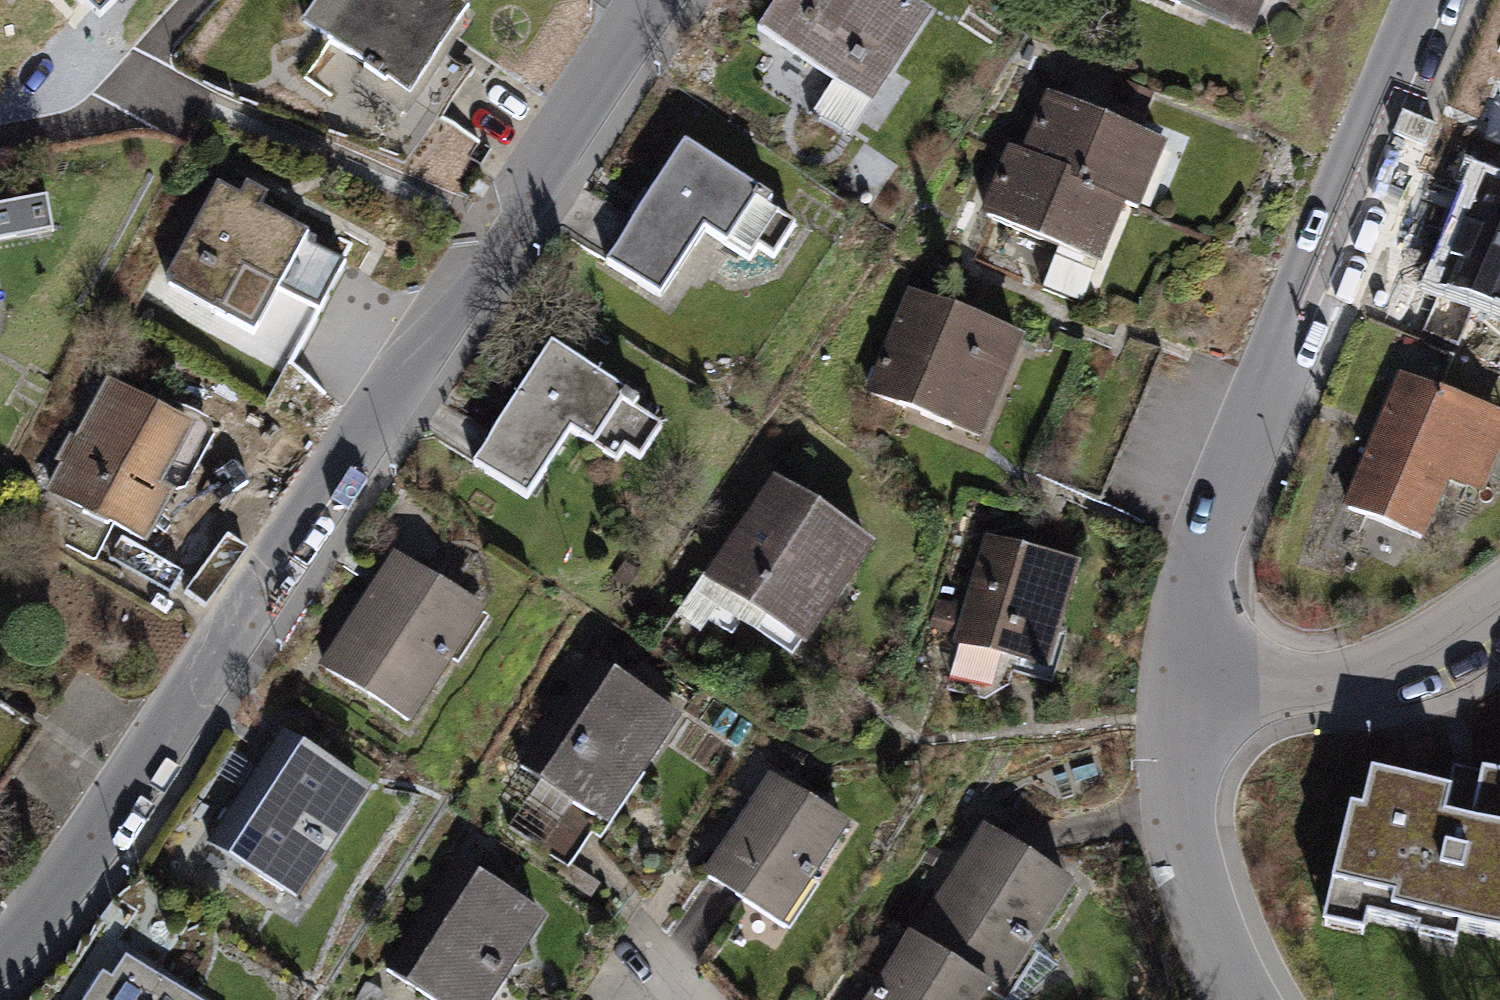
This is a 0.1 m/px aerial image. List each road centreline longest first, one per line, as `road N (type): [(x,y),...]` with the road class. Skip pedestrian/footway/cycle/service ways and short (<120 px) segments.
road 1 (residential): [(0,943),(23,922),(224,629),(643,0)]
road 2 (residential): [(1420,0),(1193,570),(1175,679)]
road 3 (residential): [(1499,589),(1395,661),(1300,687),(1175,679)]
road 4 (residential): [(1236,999),(1183,846),(1175,679)]

